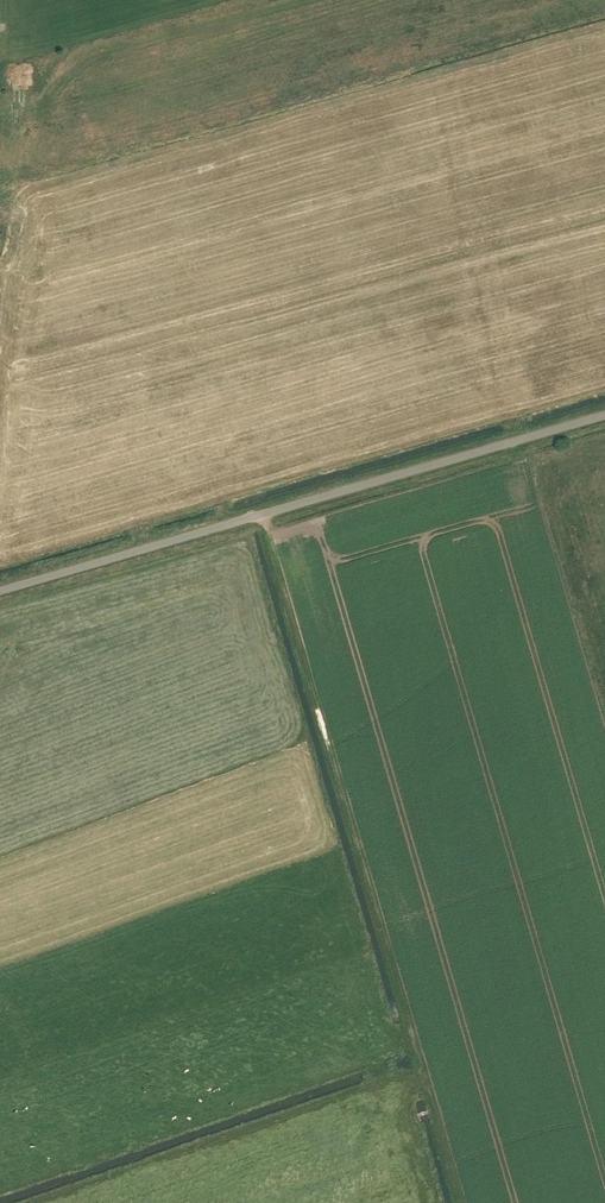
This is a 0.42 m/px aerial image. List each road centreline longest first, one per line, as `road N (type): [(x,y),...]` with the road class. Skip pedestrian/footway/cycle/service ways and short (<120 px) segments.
road 1 (unclassified): [(0,590),(604,411)]

